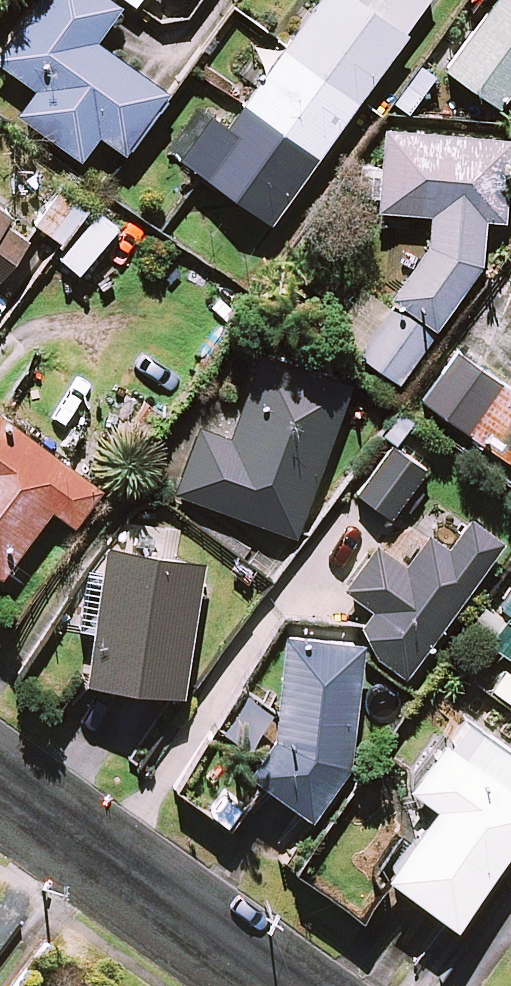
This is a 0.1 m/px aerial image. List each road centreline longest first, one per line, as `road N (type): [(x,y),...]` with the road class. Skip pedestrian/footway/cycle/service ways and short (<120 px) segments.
road 1 (residential): [(0,784),(280,985)]

